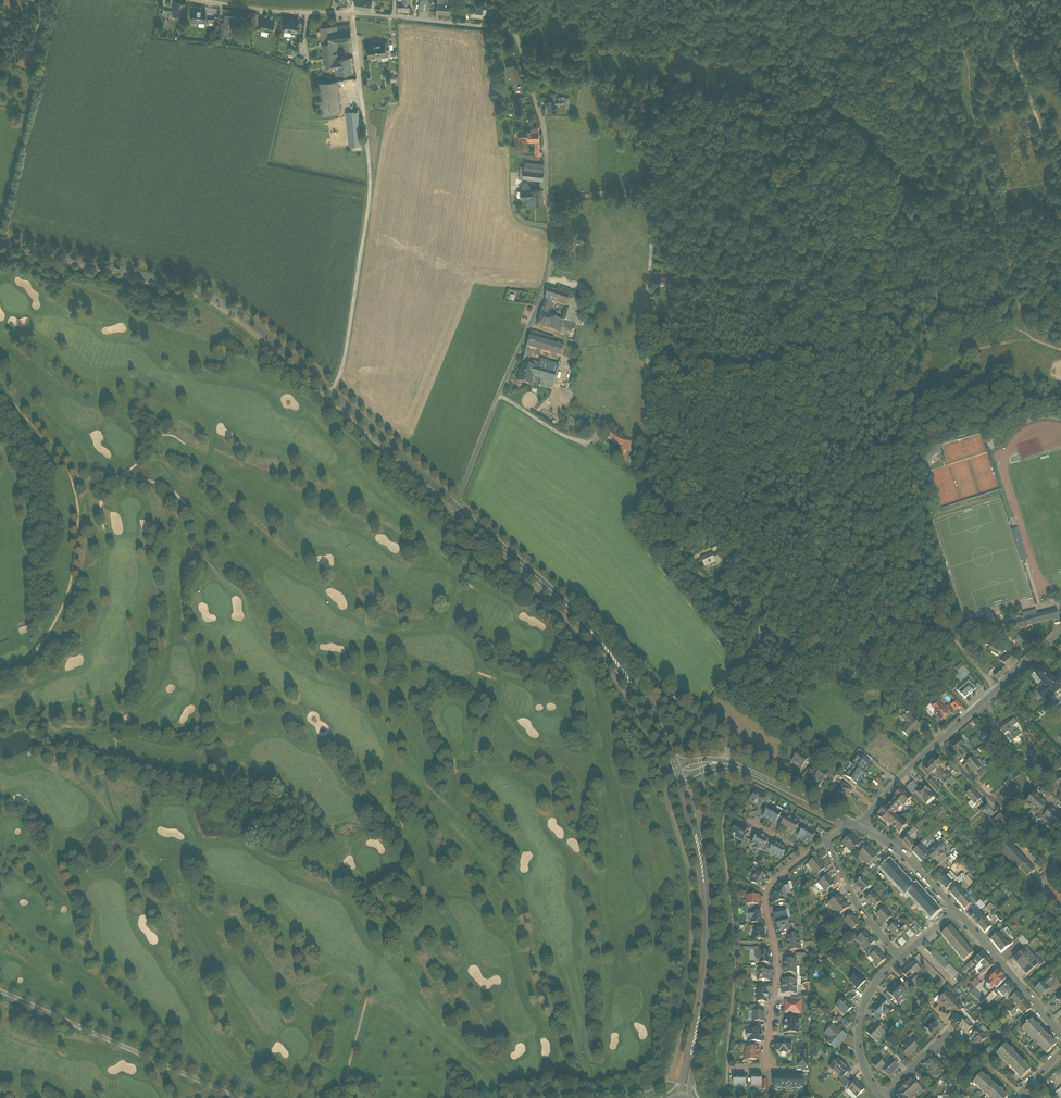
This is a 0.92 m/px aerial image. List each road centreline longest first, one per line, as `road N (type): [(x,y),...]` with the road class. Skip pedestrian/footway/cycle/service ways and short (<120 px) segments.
road 1 (unclassified): [(548,208),(599,194),(638,193),(650,203),(644,327),(658,456),(648,495),(710,589),(760,633),(696,717)]
road 2 (tertiary): [(0,243),(204,292),(454,504)]
road 3 (residential): [(201,0),(512,33),(543,128),(548,208)]
road 4 (track): [(658,776),(693,905),(673,1066),(646,1092),(552,1097)]
road 5 (track): [(325,391),(342,373),(372,184),(352,12)]
road 6 (tertiary): [(454,504),(592,631),(639,696),(677,771)]
road 7 (track): [(893,395),(919,496),(923,588),(997,690)]
road 8 (residential): [(454,504),(546,285),(553,247),(548,208)]
road 9 (unclassified): [(238,1097),(0,991)]
road 10 (tertiary): [(677,771),(706,902),(699,1015)]
road 11 (residential): [(806,854),(777,877),(765,899),(778,978),(765,1068)]
road 12 (track): [(340,1097),(396,903)]
road 13 (track): [(992,0),(1060,183)]
road 14 (residential): [(937,744),(1060,631)]
road 15 (unclassified): [(1060,1034),(957,909)]
road 16 (residential): [(883,1095),(867,1075),(858,1033),(870,989),(899,959)]
road 17 (unclassified): [(858,825),(726,764)]
road 18 (residential): [(825,841),(851,898),(899,959)]
road 19 (unclassified): [(957,909),(858,825)]

